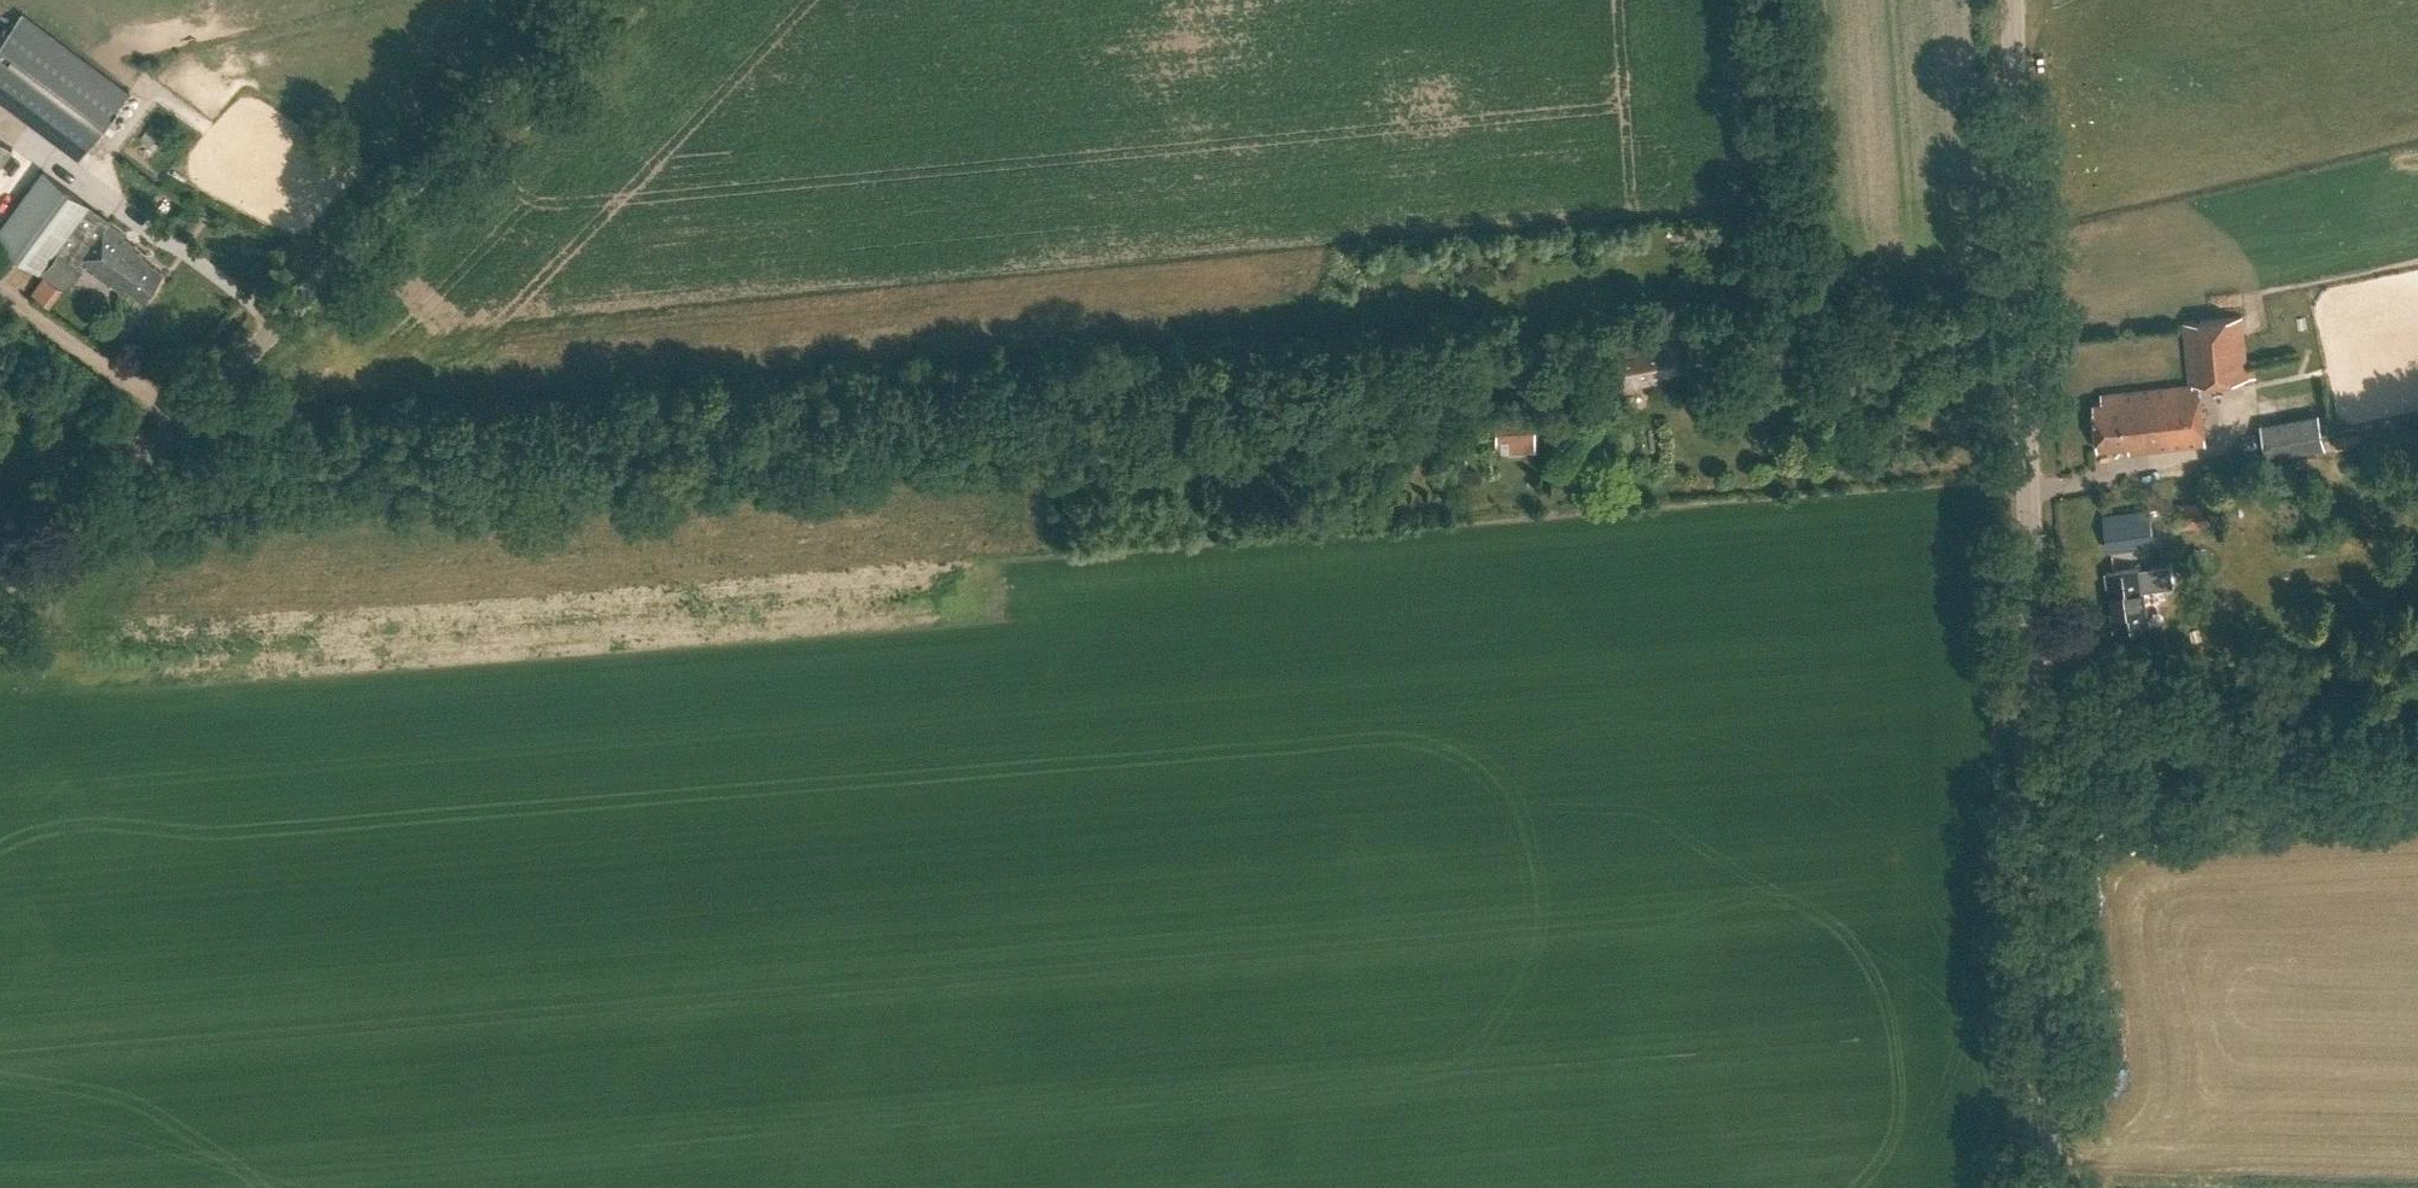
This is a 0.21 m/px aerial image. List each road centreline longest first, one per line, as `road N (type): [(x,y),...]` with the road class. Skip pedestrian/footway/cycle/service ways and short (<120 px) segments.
road 1 (tertiary): [(2048,1187),(2009,0)]
road 2 (tertiary): [(0,607),(587,0)]

